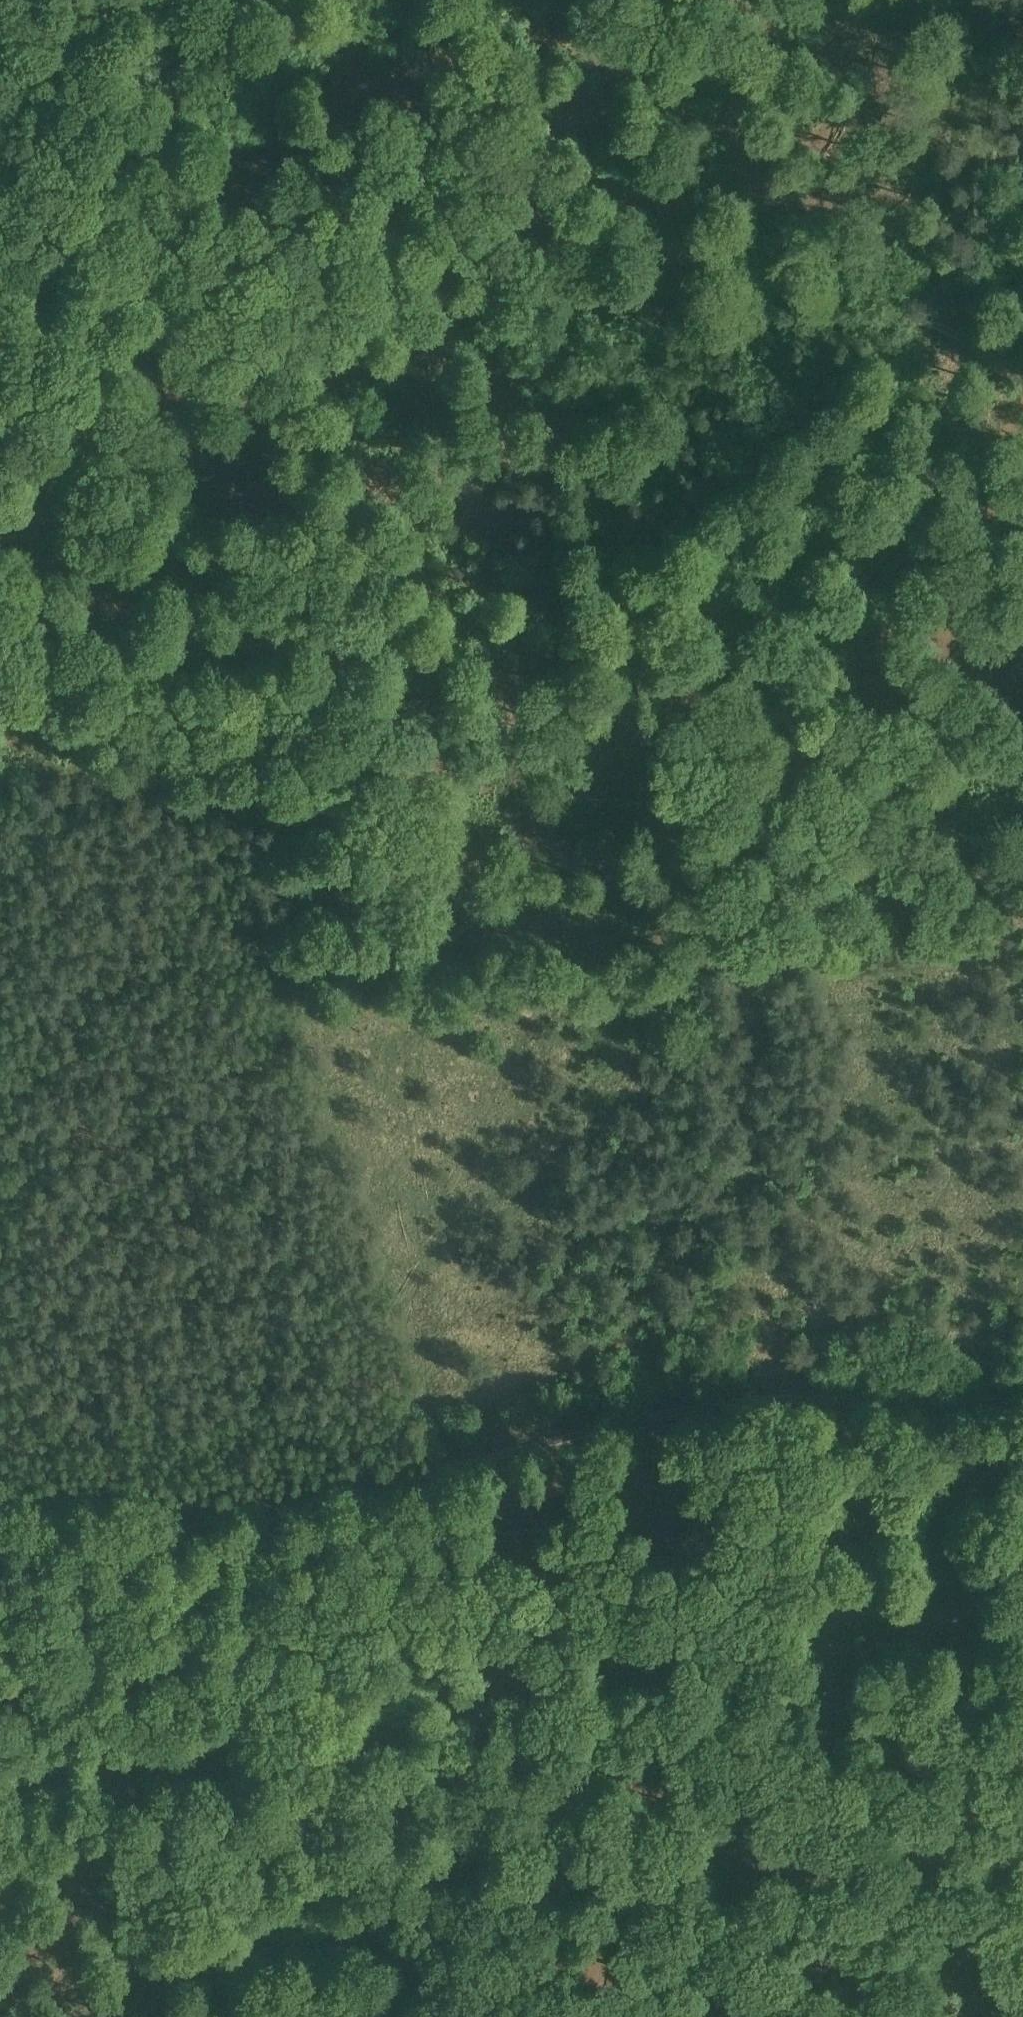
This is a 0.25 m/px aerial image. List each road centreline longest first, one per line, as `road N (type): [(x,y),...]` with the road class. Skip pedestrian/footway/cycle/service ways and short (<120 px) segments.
road 1 (track): [(1022,374),(926,318),(576,307),(197,232),(77,239),(0,267)]
road 2 (track): [(1022,1403),(833,1394),(716,1409),(272,1511),(124,1518),(0,1502)]

